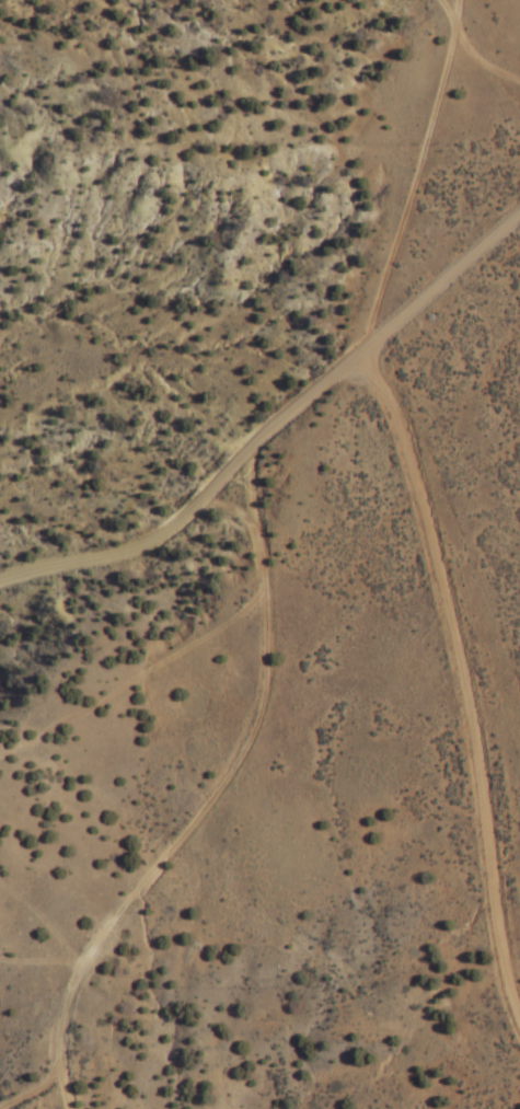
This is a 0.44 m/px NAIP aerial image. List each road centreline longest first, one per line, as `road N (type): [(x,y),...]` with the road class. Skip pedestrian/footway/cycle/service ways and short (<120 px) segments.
road 1 (track): [(68,1108),(58,1036),(71,987),(120,909),(220,787),(258,712),(264,589),(251,527),(249,448)]
road 2 (residential): [(0,580),(158,536),(360,354)]
road 3 (track): [(360,354),(425,140),(456,0)]
road 4 (track): [(519,83),(466,50),(436,0)]

